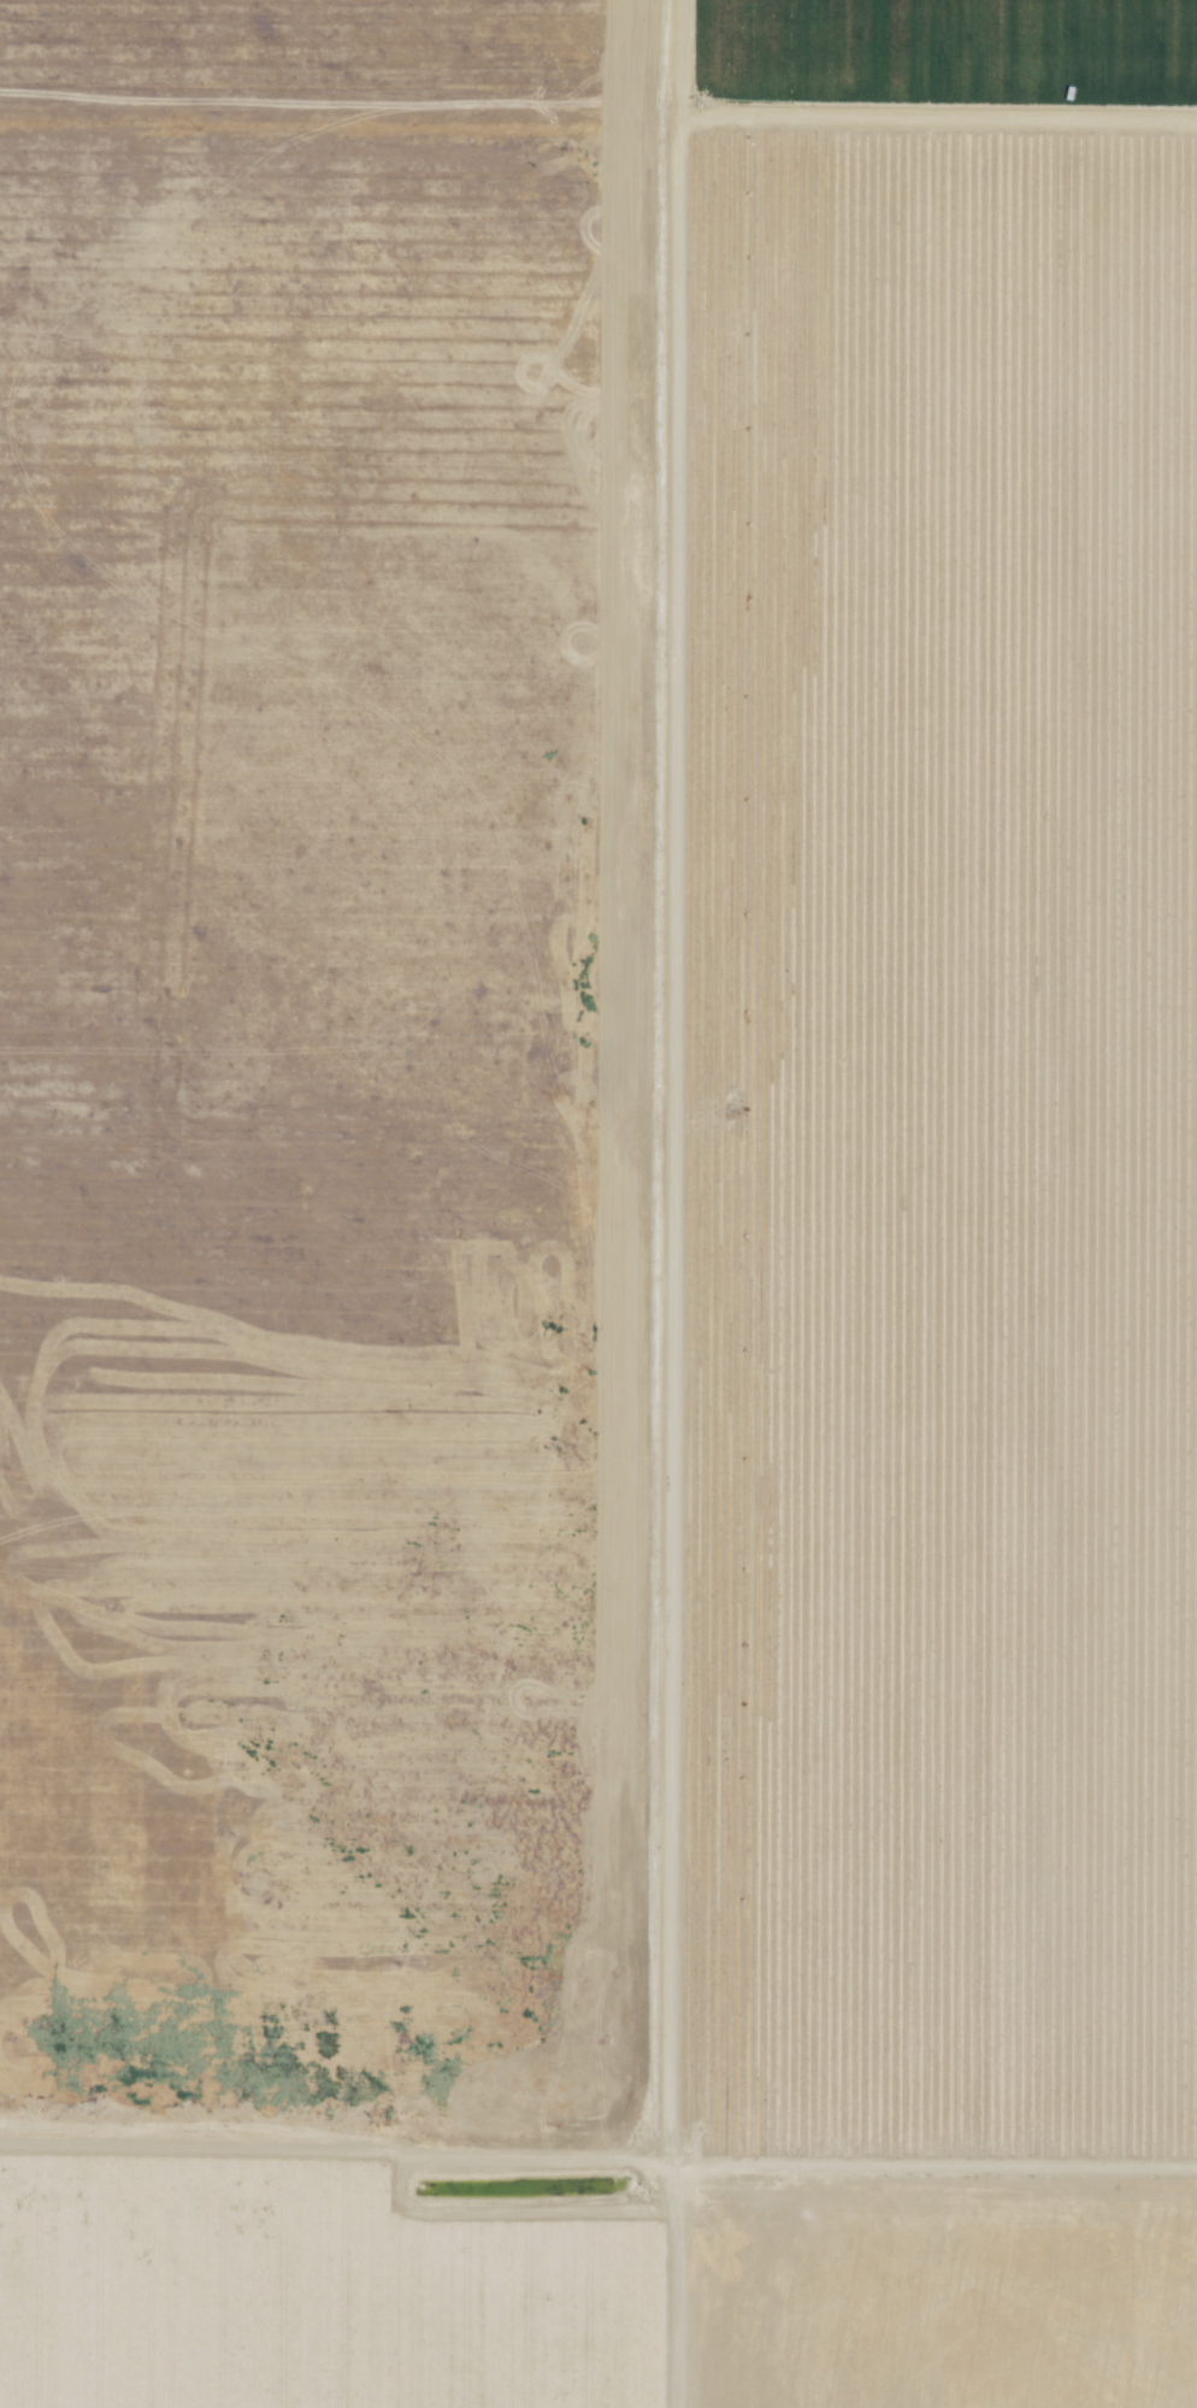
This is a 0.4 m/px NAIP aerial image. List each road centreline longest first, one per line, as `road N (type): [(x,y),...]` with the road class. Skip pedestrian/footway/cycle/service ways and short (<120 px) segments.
road 1 (residential): [(705,2407),(722,0)]
road 2 (residential): [(1196,126),(721,126)]
road 3 (residential): [(869,2149),(1196,2154)]

